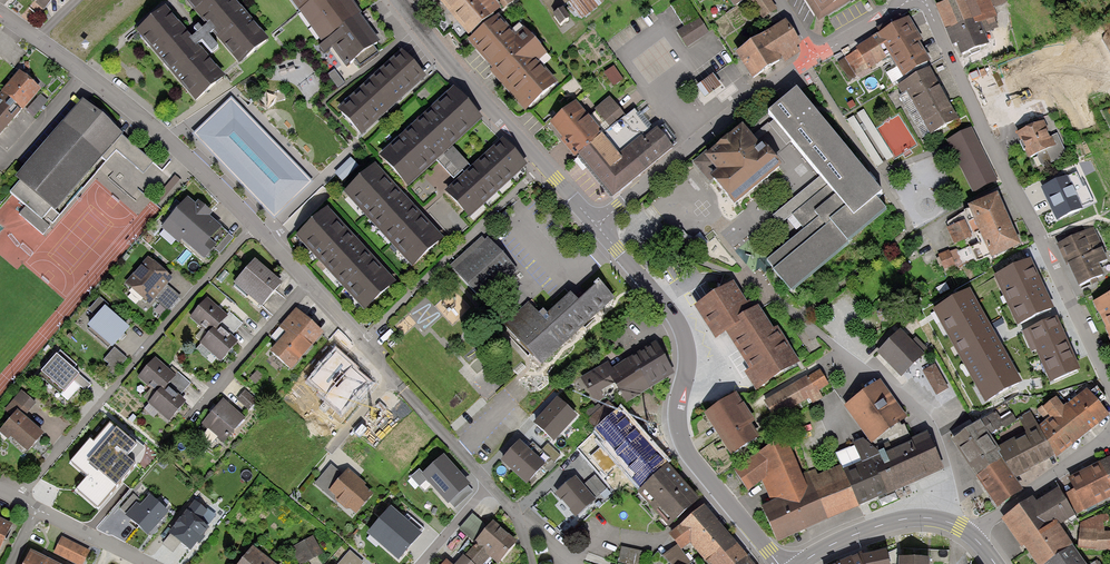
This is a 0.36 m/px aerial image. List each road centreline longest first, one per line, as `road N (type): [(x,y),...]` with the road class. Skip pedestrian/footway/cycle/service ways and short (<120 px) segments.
road 1 (residential): [(532,563),(518,519),(253,225)]
road 2 (residential): [(1109,381),(926,0)]
road 3 (tertiary): [(778,563),(689,457),(677,415),(683,334),(596,225)]
road 4 (residential): [(21,499),(253,225)]
road 5 (residential): [(253,225),(186,155),(0,14)]
road 6 (tertiary): [(596,225),(396,0)]
road 7 (residential): [(596,225),(814,58)]
road 8 (tertiary): [(968,535),(928,518),(888,521),(801,563)]
road 9 (residential): [(968,535),(1109,433)]
road 10 (residential): [(149,563),(21,499)]

